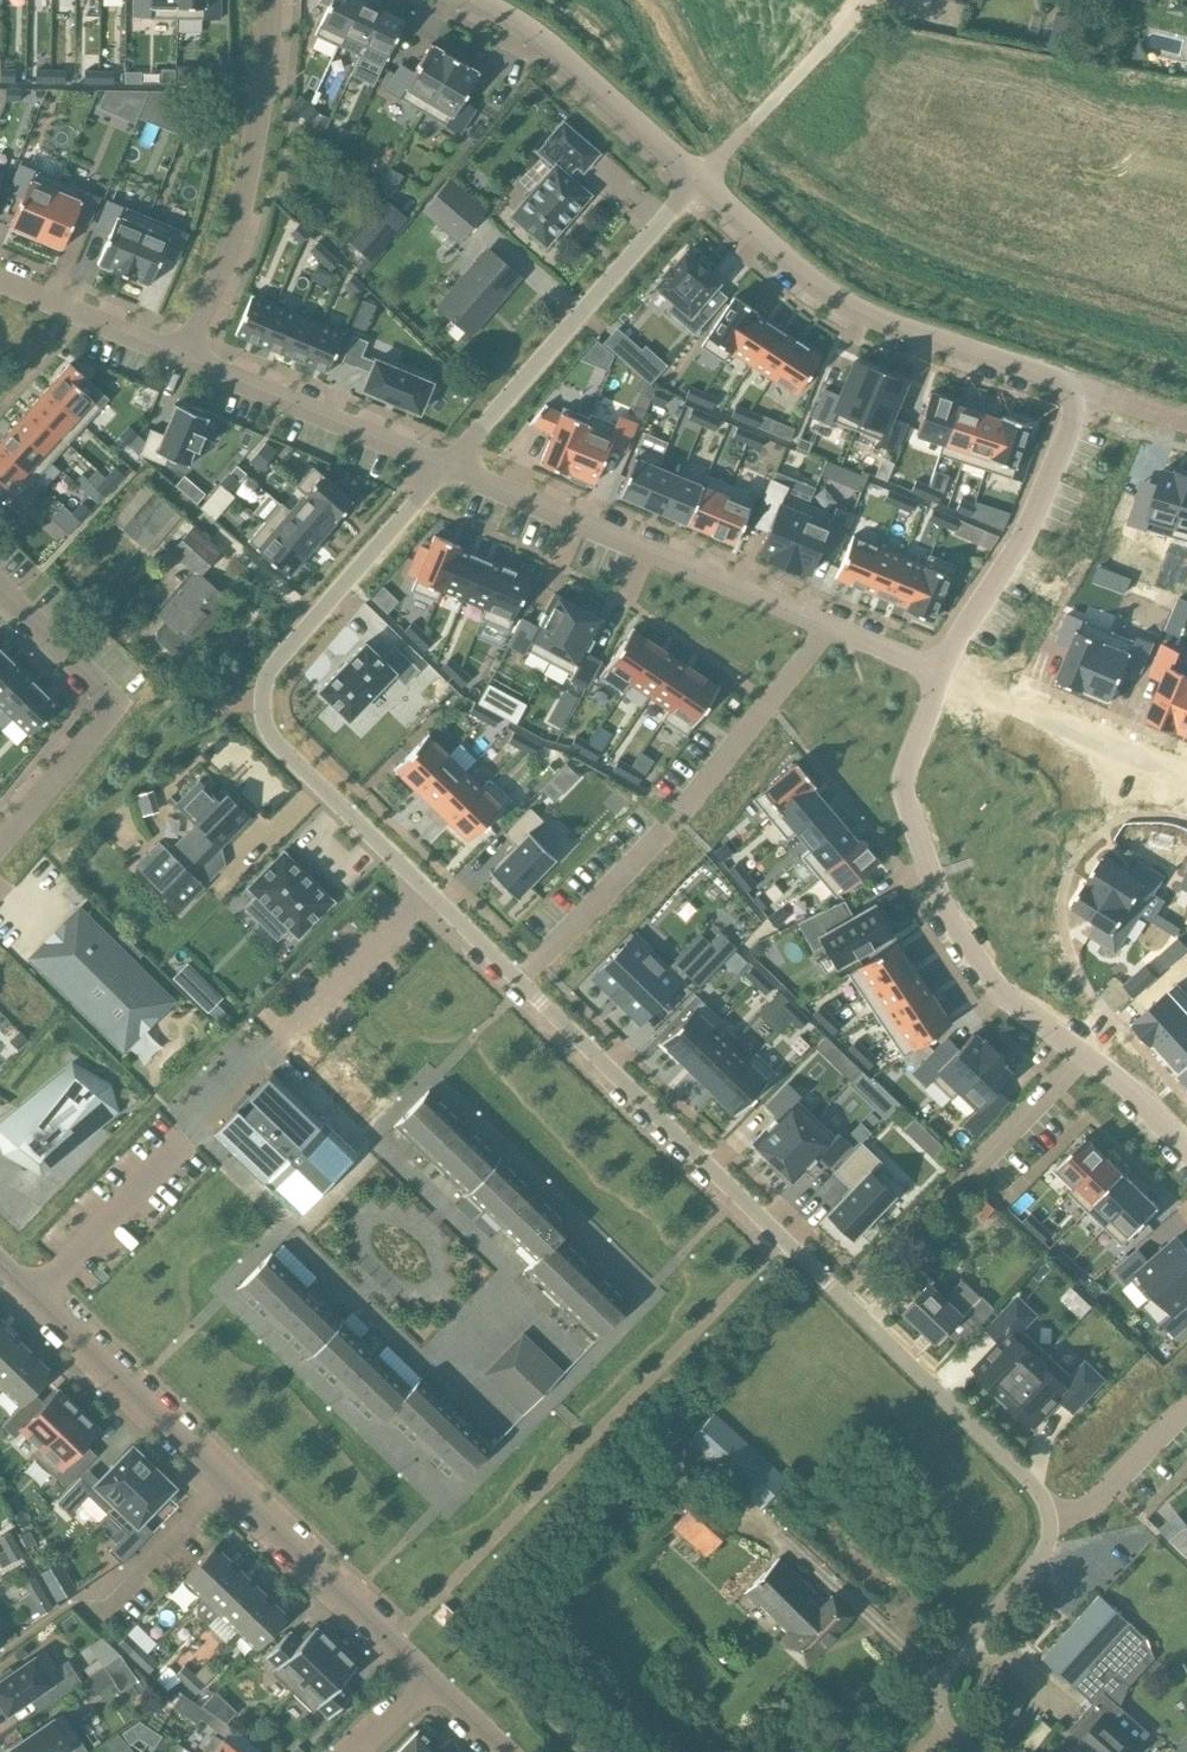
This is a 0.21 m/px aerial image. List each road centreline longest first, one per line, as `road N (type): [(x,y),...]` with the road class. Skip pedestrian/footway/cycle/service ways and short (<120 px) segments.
road 1 (residential): [(1050,1519),(1030,1480),(520,981)]
road 2 (residential): [(1186,1146),(1129,1084),(1004,997),(942,903),(901,784),(941,674)]
road 3 (residential): [(428,890),(275,741),(264,712),(268,680),(285,651),(448,468)]
road 4 (residential): [(33,1296),(432,1682)]
road 5 (residential): [(829,627),(680,817),(520,981)]
road 6 (residential): [(698,181),(845,310),(1082,388)]
road 7 (residential): [(448,468),(829,627)]
road 8 (residential): [(448,468),(698,181)]
road 9 (residential): [(184,357),(236,224),(271,0)]
road 10 (residential): [(0,841),(103,710),(91,675),(0,585)]
road 11 (residential): [(941,674),(1021,547),(1082,388)]
road 12 (residential): [(473,0),(546,40),(698,181)]
road 13 (residential): [(184,357),(448,468)]
road 14 (residential): [(1186,777),(941,674)]
road 15 (residential): [(698,181),(862,0)]
road 16 (residential): [(942,1710),(943,1677),(1039,1560),(1050,1519)]
road 17 (residential): [(33,1296),(187,1135)]
road 18 (residential): [(277,1044),(428,890)]
road 19 (residential): [(0,281),(184,357)]
road 20 (unknown): [(842,1297),(975,1168)]
road 21 (residential): [(1050,1519),(1087,1507),(1186,1408)]
road 22 (residential): [(520,981),(428,890)]
road 23 (residential): [(829,627),(941,674)]

